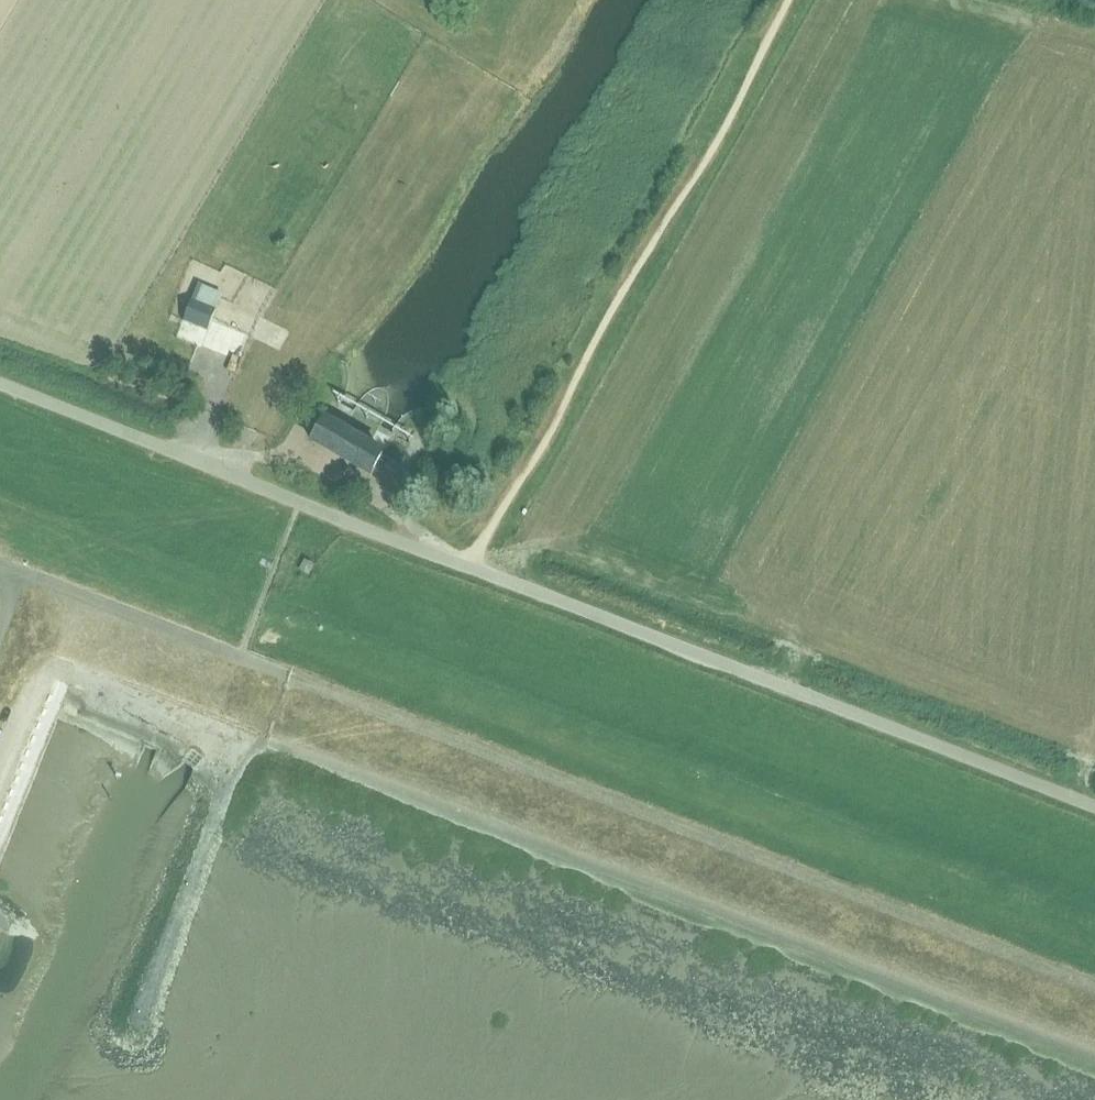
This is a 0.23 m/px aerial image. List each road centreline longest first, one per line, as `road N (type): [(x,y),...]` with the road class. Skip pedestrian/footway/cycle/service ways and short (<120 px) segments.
road 1 (unclassified): [(1094,812),(0,383)]
road 2 (unclassified): [(294,681),(21,569)]
road 3 (unclassified): [(0,790),(44,689),(61,672)]

